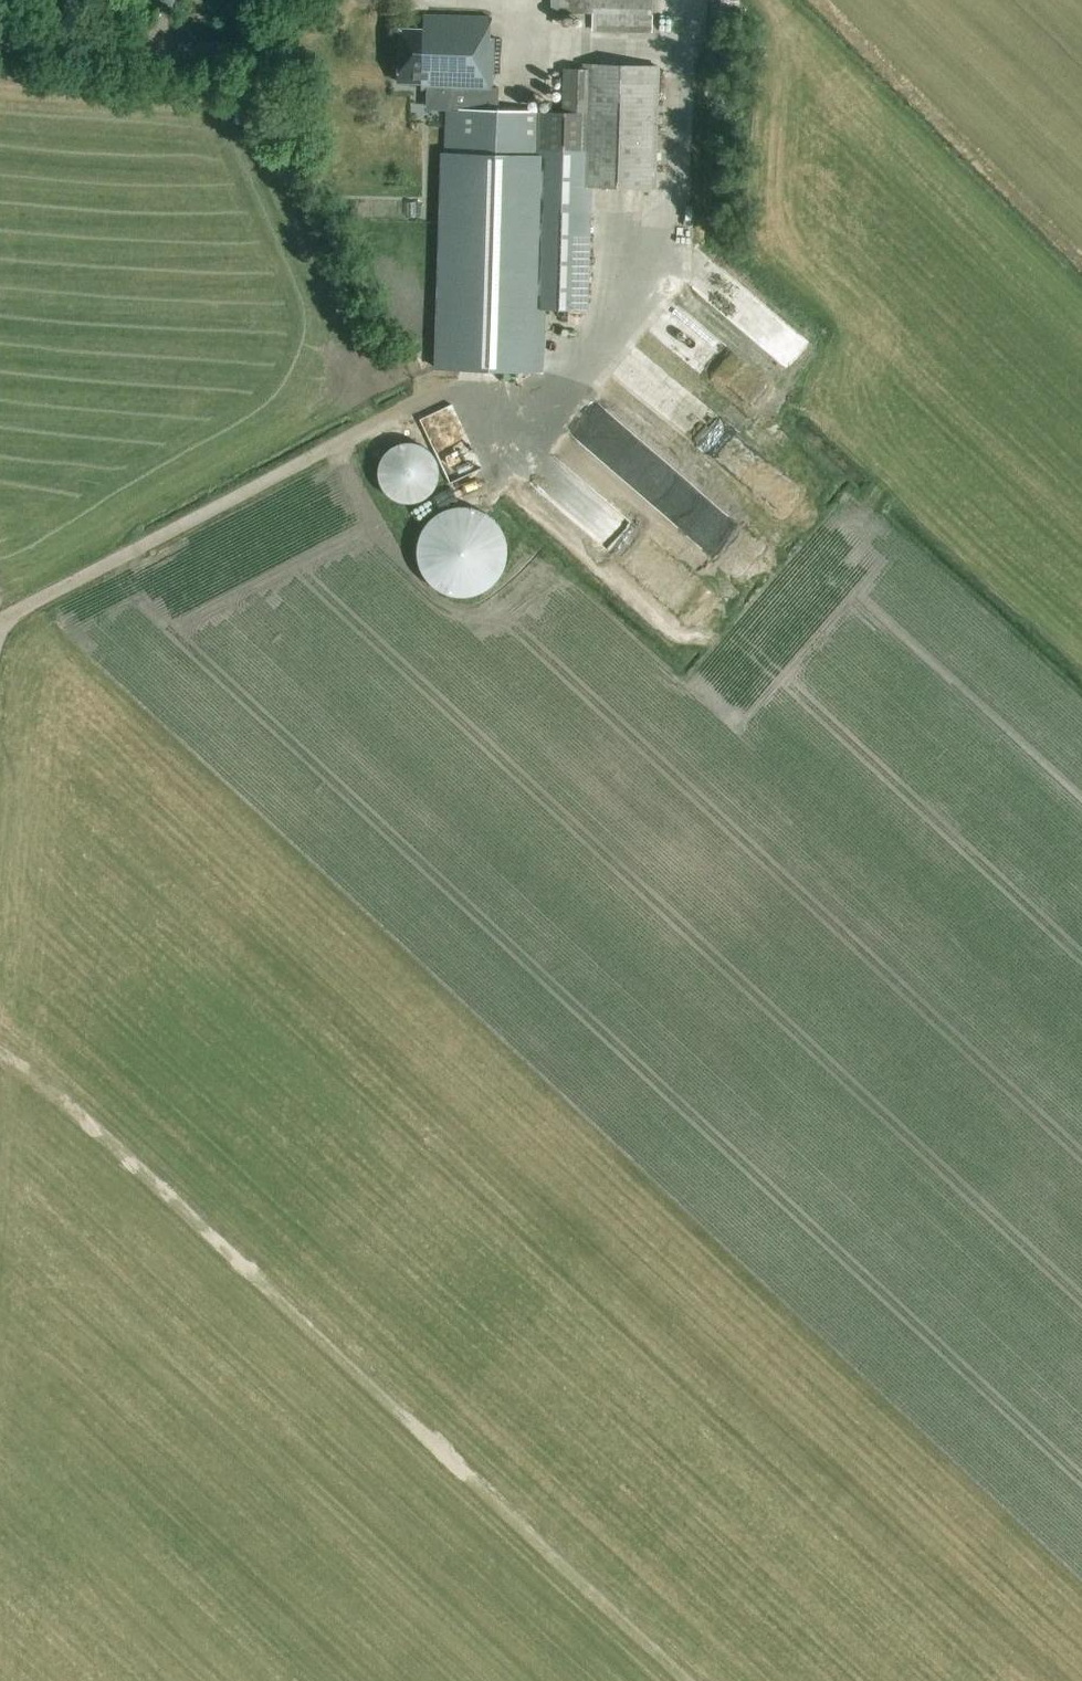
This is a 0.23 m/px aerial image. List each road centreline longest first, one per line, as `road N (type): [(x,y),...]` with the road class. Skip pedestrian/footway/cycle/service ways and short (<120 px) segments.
road 1 (unclassified): [(331,0),(298,32),(213,53),(0,37)]

